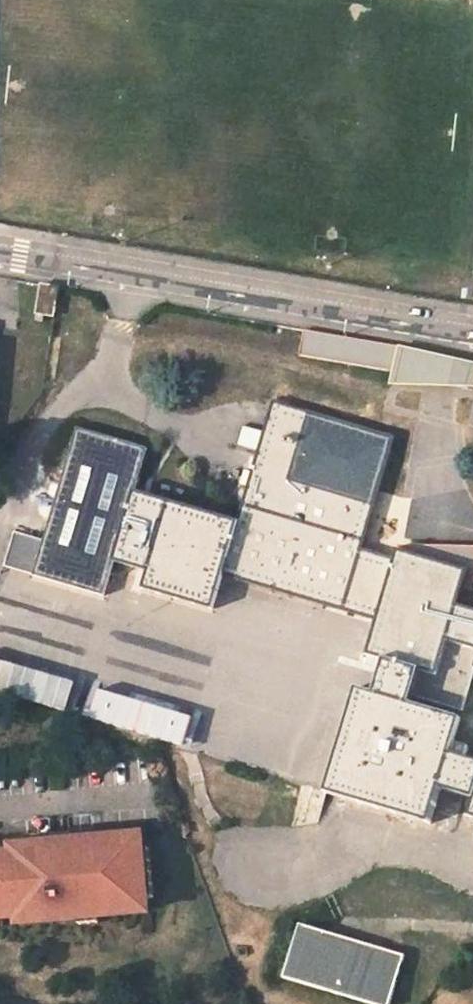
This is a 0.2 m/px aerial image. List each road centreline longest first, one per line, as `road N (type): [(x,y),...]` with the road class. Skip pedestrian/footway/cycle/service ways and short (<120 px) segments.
road 1 (residential): [(0,262),(472,343)]

